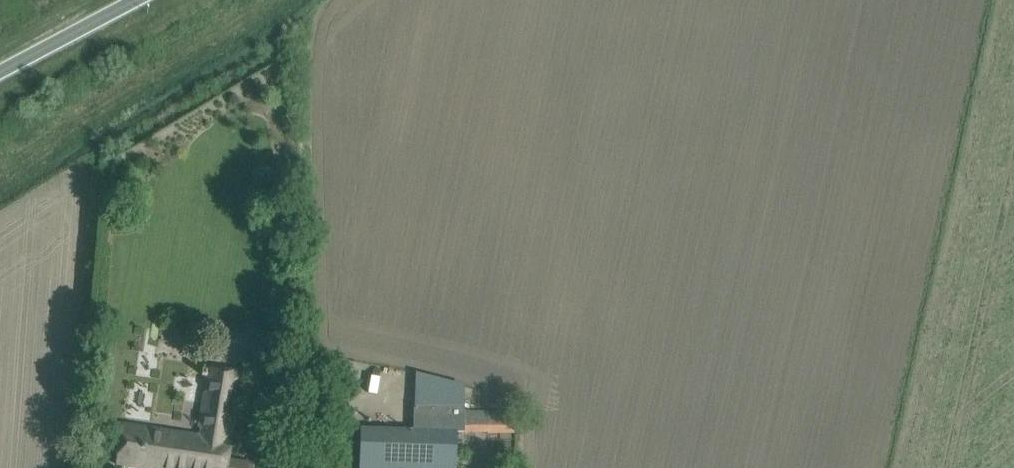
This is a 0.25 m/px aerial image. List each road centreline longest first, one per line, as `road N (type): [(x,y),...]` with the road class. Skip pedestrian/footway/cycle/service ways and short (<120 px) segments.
road 1 (motorway): [(0,74),(139,0)]

